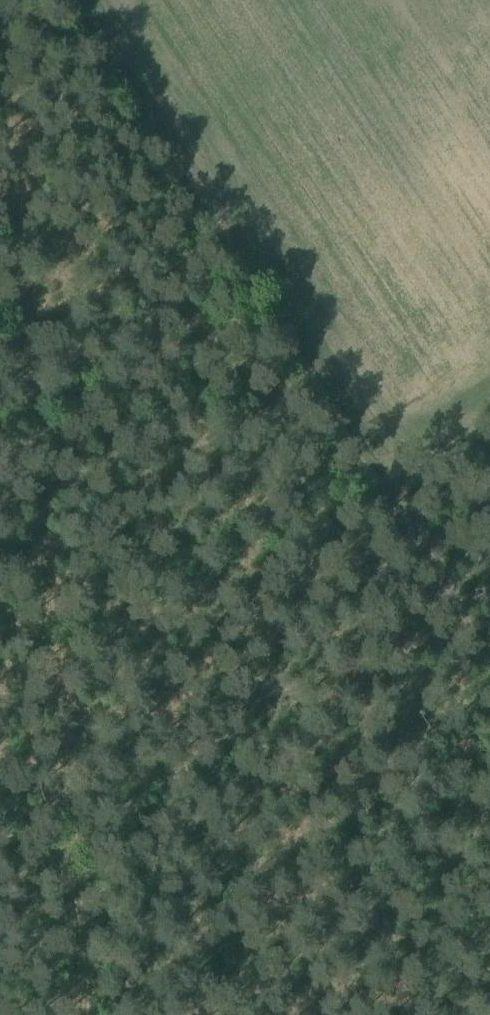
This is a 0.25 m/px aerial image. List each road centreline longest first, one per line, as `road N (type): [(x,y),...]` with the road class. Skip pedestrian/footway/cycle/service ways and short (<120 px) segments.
road 1 (track): [(91,1014),(7,0)]
road 2 (track): [(489,656),(60,0)]

